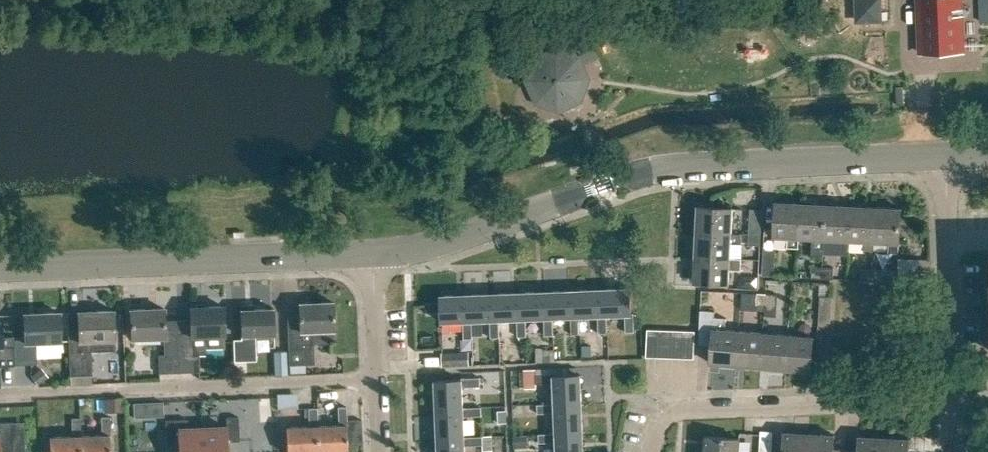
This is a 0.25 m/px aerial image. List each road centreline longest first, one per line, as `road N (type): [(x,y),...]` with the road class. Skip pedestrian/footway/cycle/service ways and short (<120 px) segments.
road 1 (tertiary): [(947,156),(676,167),(375,255)]
road 2 (tertiary): [(375,255),(0,269)]
road 3 (residential): [(651,451),(657,424),(678,411),(952,400)]
road 4 (residential): [(952,400),(947,156)]
road 5 (residential): [(381,451),(375,255)]

